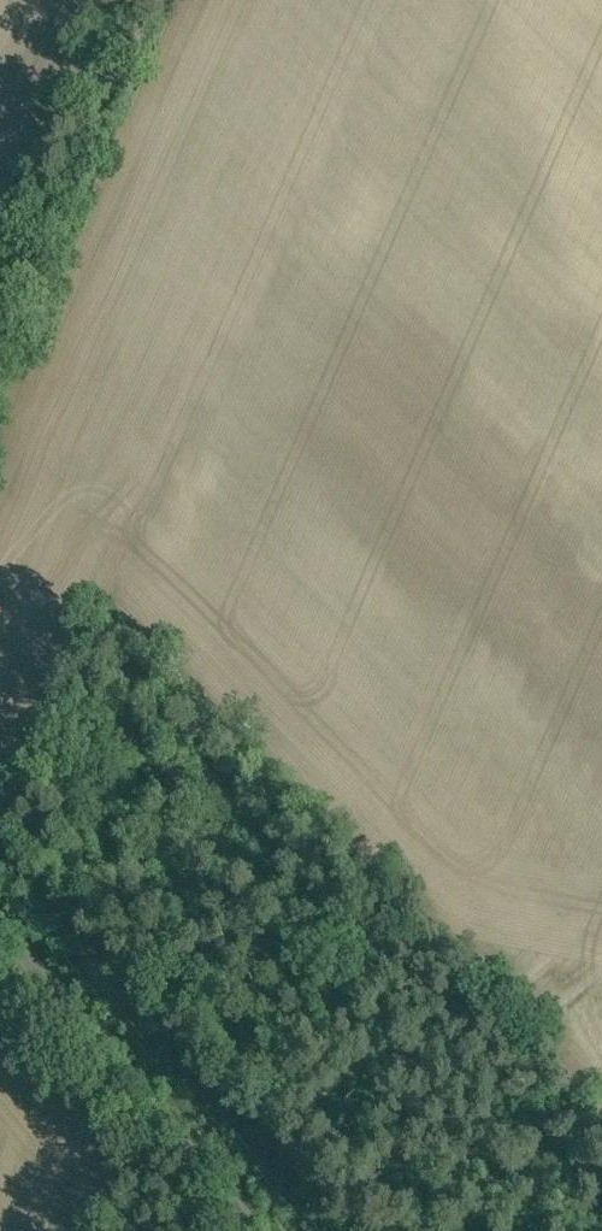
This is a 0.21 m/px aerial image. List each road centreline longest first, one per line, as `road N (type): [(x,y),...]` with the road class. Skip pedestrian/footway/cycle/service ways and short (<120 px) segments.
road 1 (residential): [(0,899),(281,1230)]
road 2 (unclassified): [(136,0),(0,310)]

